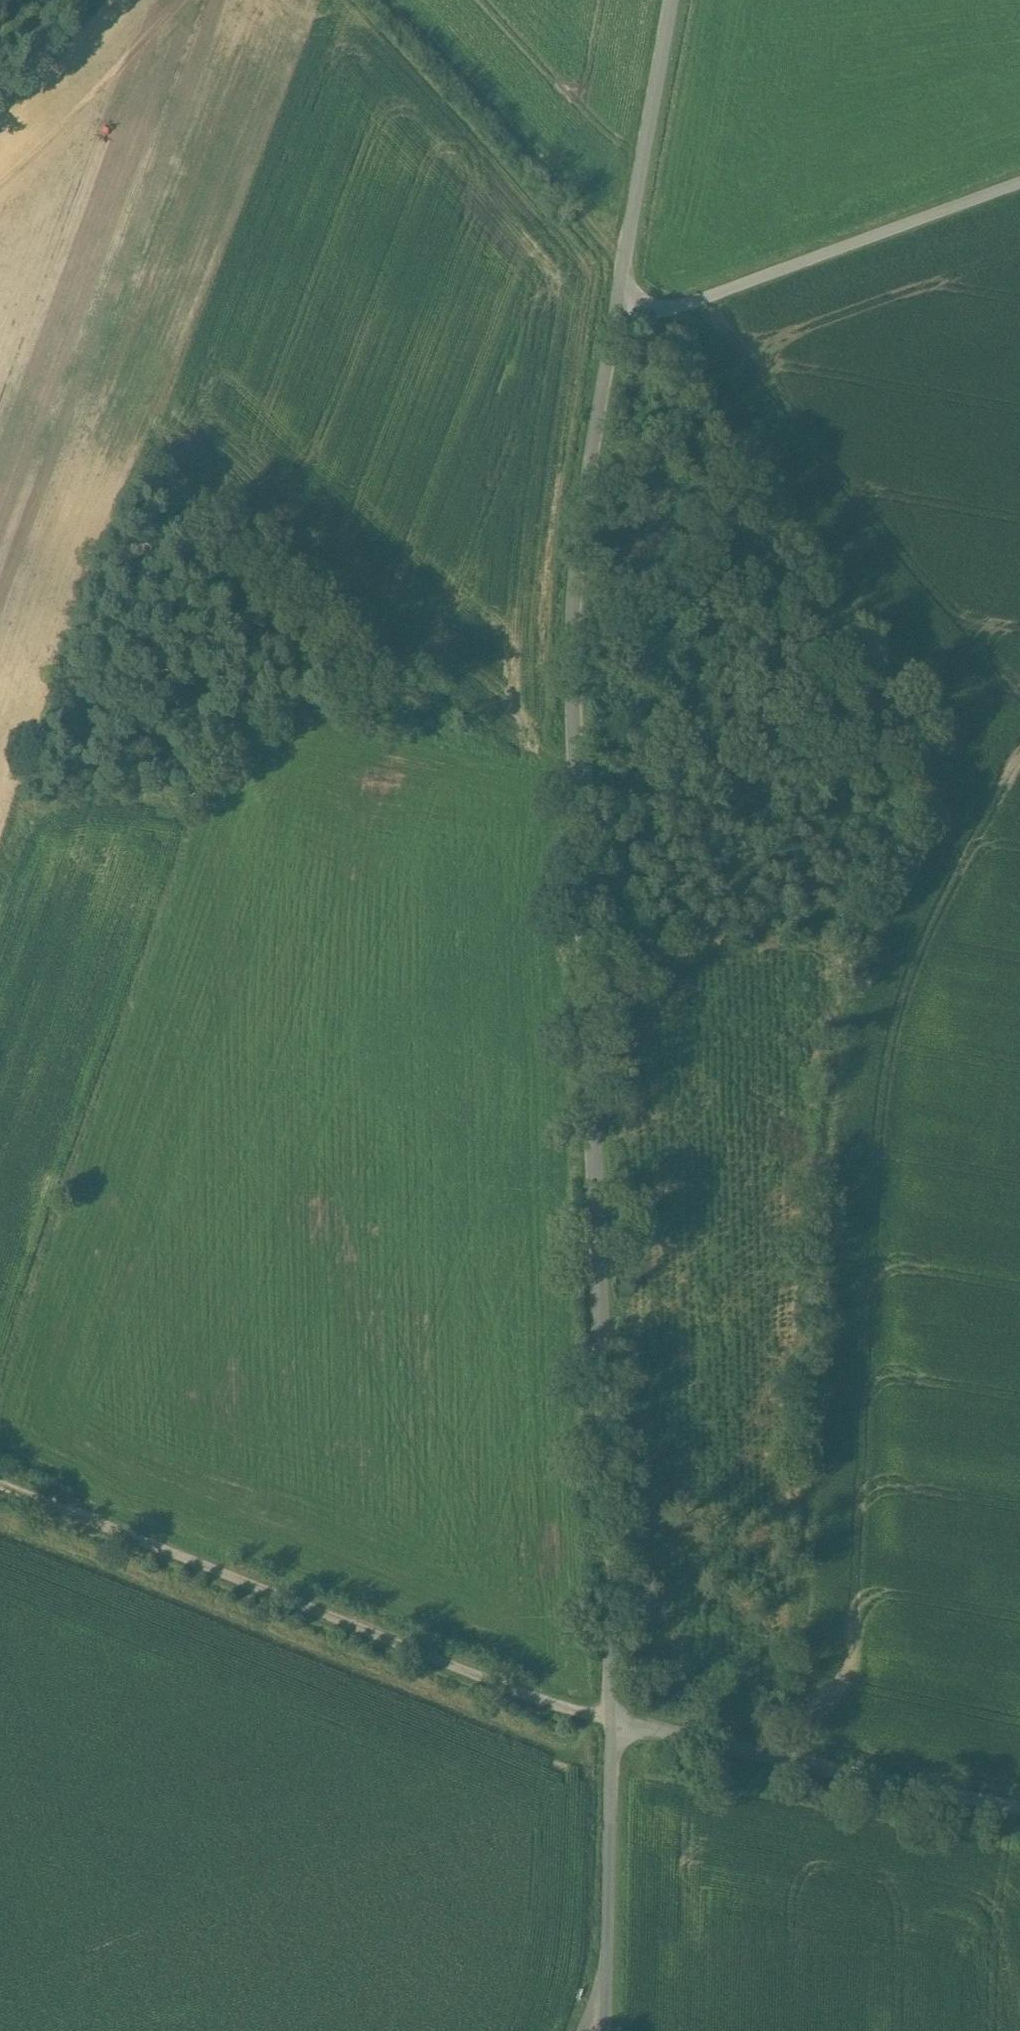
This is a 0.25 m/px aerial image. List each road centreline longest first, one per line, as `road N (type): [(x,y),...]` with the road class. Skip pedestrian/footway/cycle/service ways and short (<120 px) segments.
road 1 (unclassified): [(616,1725),(601,1222),(554,713),(625,300)]
road 2 (track): [(0,1475),(616,1725)]
road 3 (unclassified): [(625,300),(677,308),(1019,181)]
road 4 (unclassified): [(616,1725),(1019,1812)]
road 5 (unclassified): [(625,300),(679,0)]
road 6 (unclassified): [(606,2004),(616,1725)]

